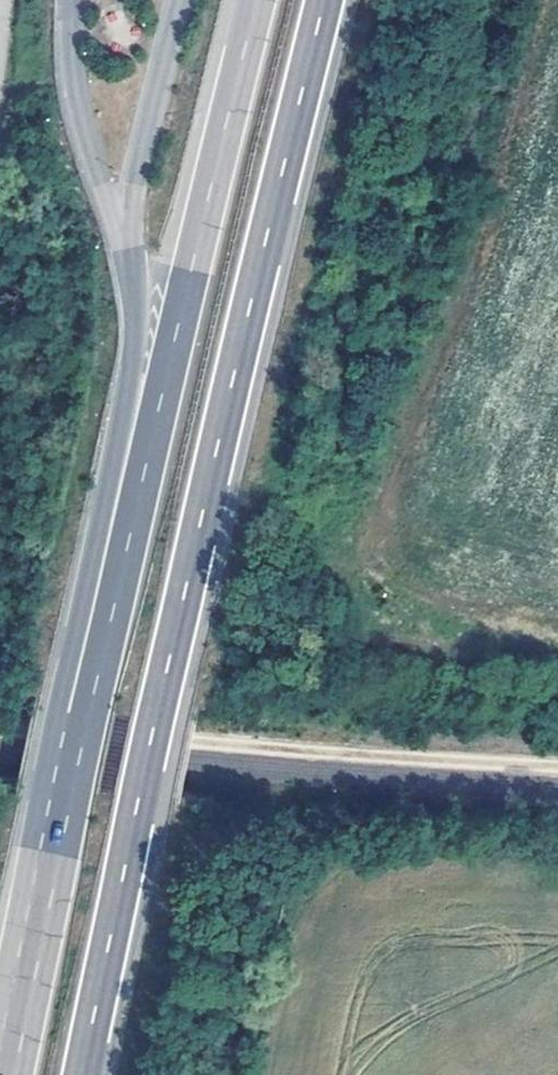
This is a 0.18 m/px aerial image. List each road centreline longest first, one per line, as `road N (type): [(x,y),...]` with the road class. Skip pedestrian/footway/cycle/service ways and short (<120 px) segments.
road 1 (motorway): [(84,1074),(157,717),(322,0)]
road 2 (motorway): [(257,0),(62,798)]
road 3 (motorway): [(129,250),(131,357),(62,798)]
road 4 (motorway): [(62,798),(10,1074)]

